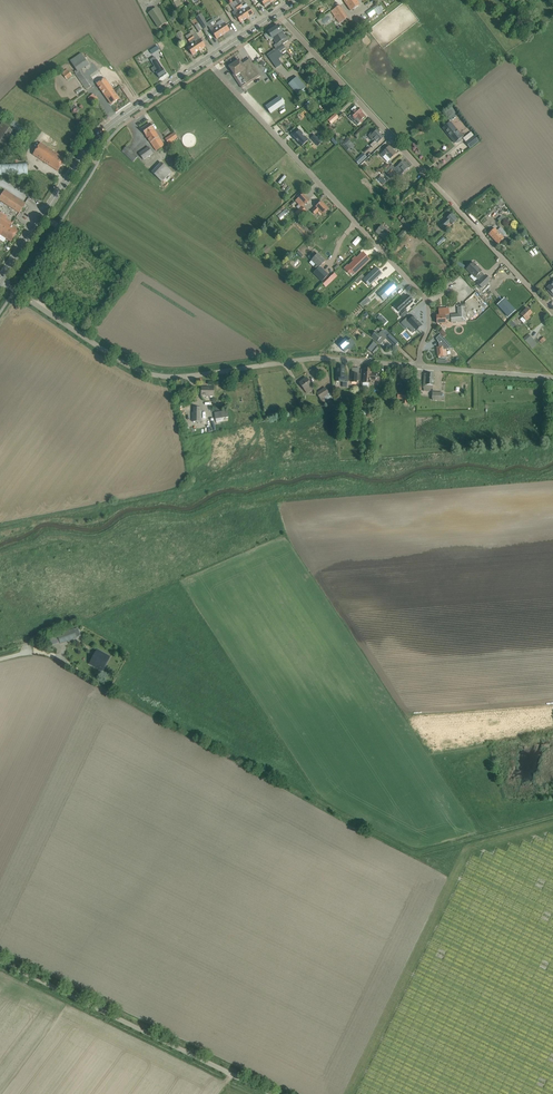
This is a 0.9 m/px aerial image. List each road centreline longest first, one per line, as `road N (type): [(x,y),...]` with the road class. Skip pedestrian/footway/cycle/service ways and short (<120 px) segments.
road 1 (unclassified): [(420,366),(313,360),(151,376),(0,279)]
road 2 (unclassified): [(552,312),(278,13)]
road 3 (unclassified): [(420,366),(429,301),(207,60)]
road 4 (secondary): [(0,278),(109,129),(207,60)]
road 5 (unclassified): [(273,1093),(0,960)]
road 6 (unclassified): [(552,377),(420,366)]

